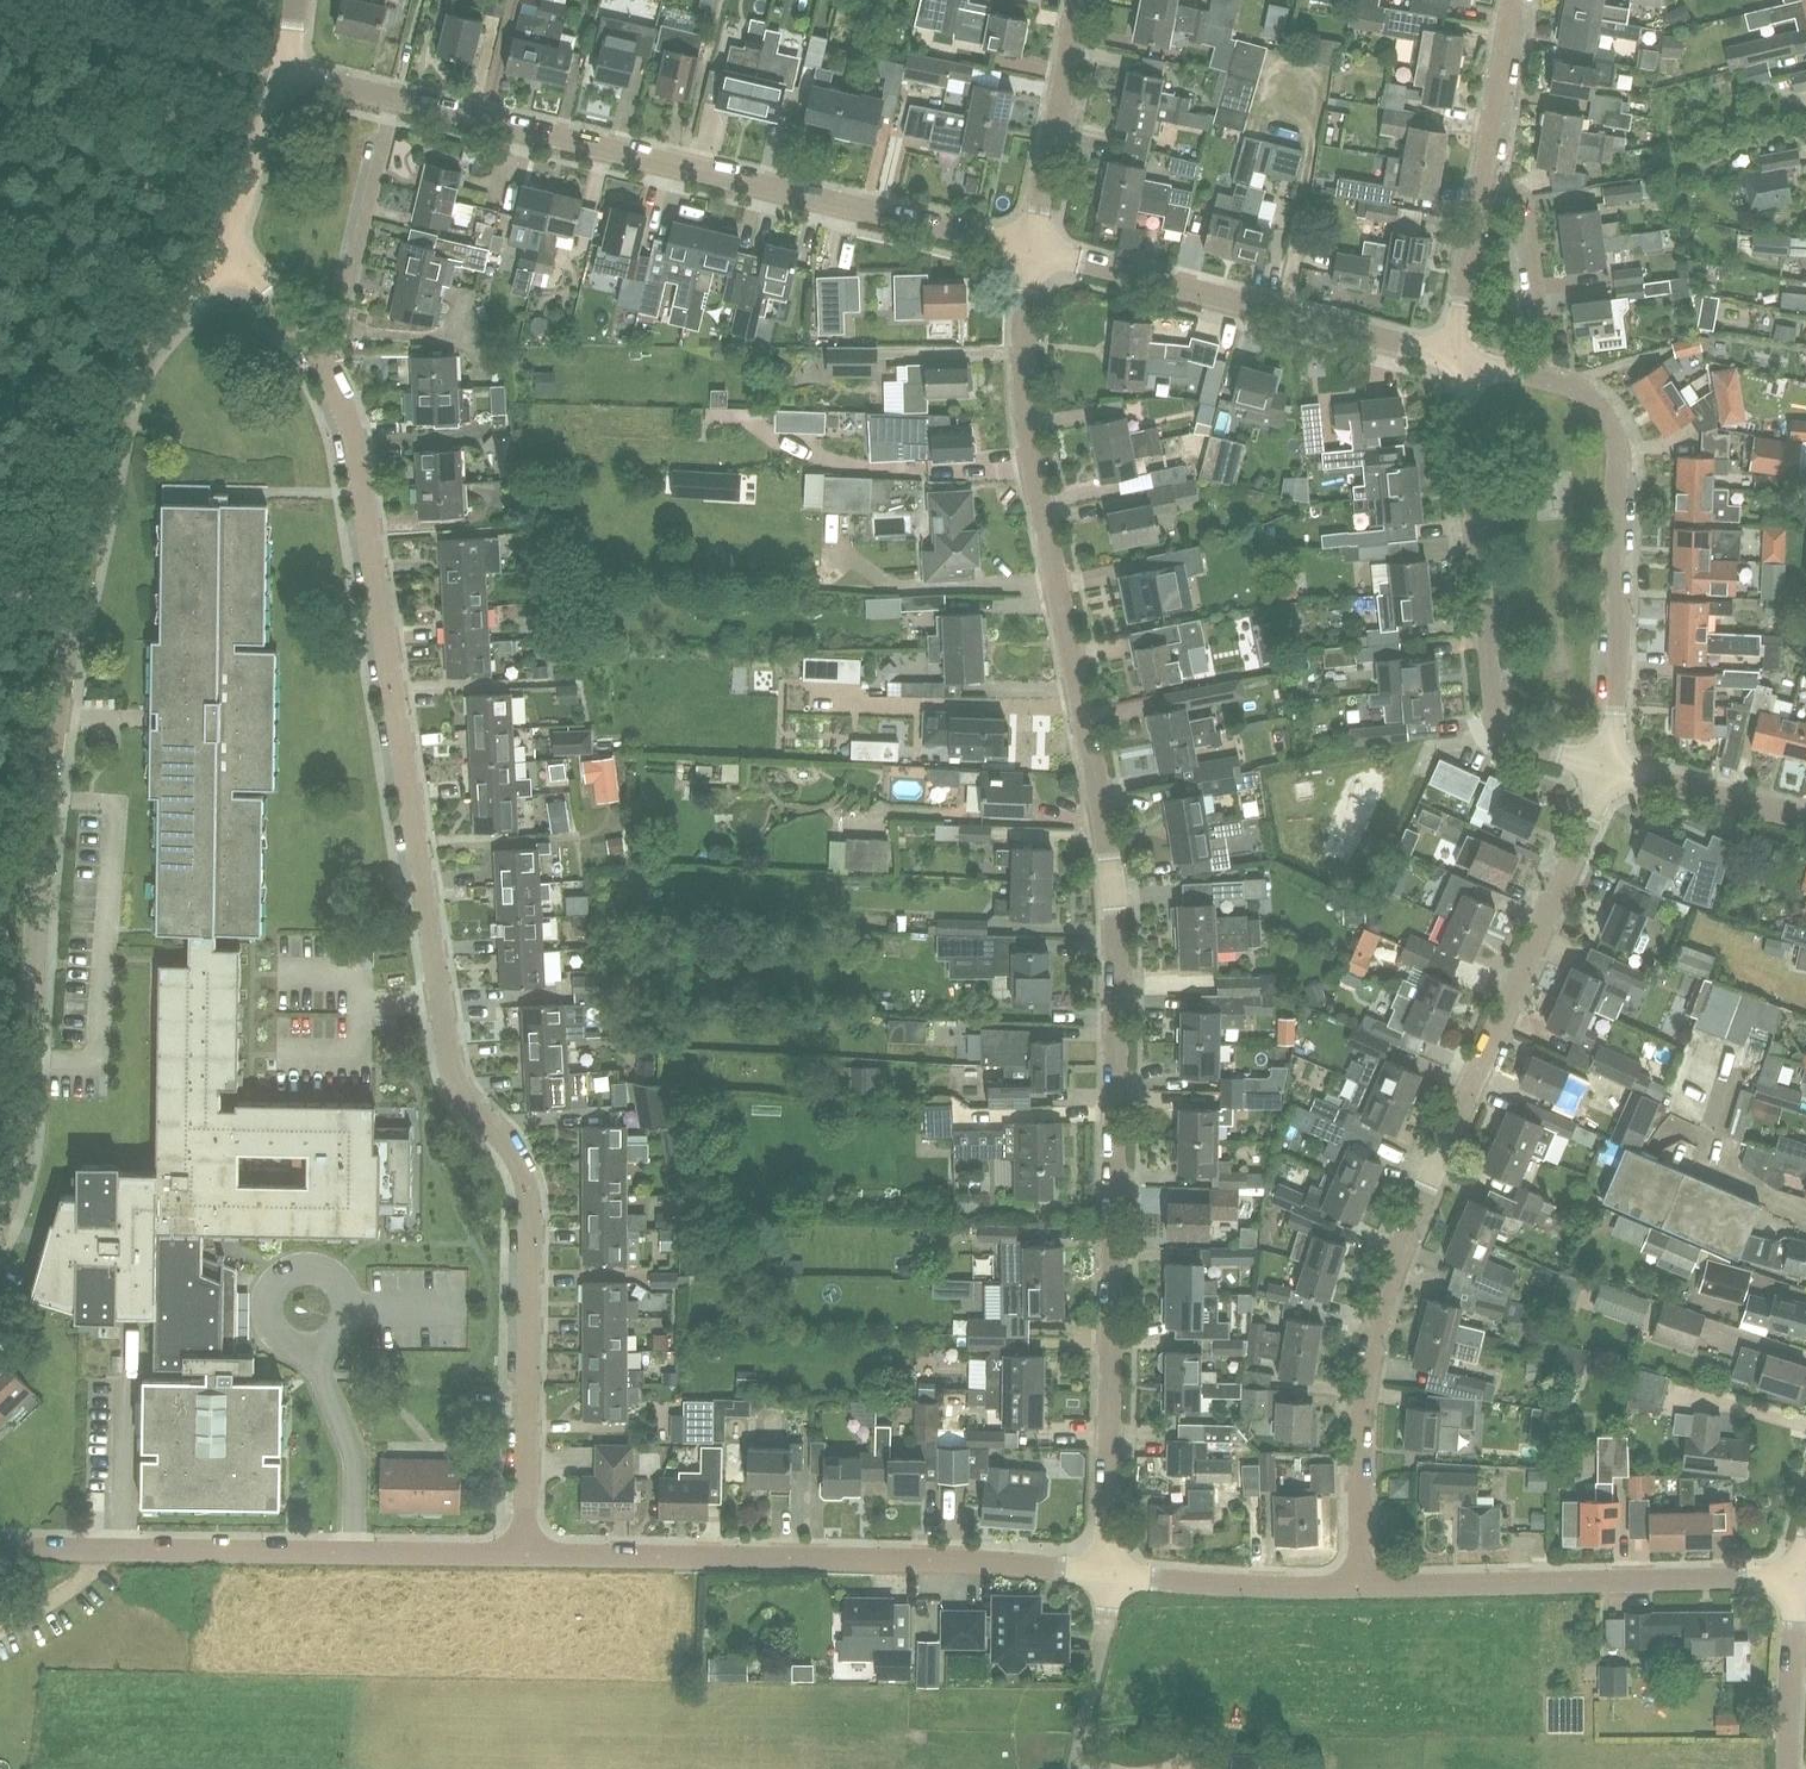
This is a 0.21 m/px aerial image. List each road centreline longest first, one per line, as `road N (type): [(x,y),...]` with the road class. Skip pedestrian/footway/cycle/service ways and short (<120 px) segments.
road 1 (residential): [(1108,1574),(1119,990),(1104,808),(1031,449),(1032,248)]
road 2 (residential): [(524,1556),(535,1198),(465,1088),(452,1050),(352,428),(326,364)]
road 3 (residential): [(0,1219),(20,1148),(44,800),(94,487),(113,408),(179,308),(227,252)]
road 4 (residential): [(1607,765),(1389,1277),(1358,1429),(1364,1586)]
road 5 (residential): [(1032,248),(393,98)]
road 6 (residential): [(1108,1574),(950,1560),(524,1556)]
road 7 (residential): [(524,1556),(0,1548)]
road 8 (residential): [(1607,765),(1497,731),(1463,420),(1471,363)]
road 9 (residential): [(1453,358),(1032,248)]
road 10 (residential): [(1797,1577),(1364,1586)]
road 11 (residential): [(1541,378),(1576,388),(1615,433),(1615,718),(1607,765)]
road 12 (residential): [(326,364),(393,98)]
road 13 (residential): [(1364,1586),(1108,1574)]
road 14 (residential): [(1032,248),(1077,0)]
road 15 (track): [(284,54),(61,0)]
road 16 (residential): [(1541,378),(1526,211),(1514,194),(1482,185)]
road 17 (residential): [(1805,818),(1607,765)]
road 18 (track): [(1076,1768),(1108,1574)]
road 19 (residential): [(1790,1768),(1797,1577)]
road 20 (residential): [(227,252),(281,70)]
road 21 (residential): [(1516,0),(1482,185)]
road 22 (residential): [(1482,185),(1453,358)]
road 23 (residential): [(326,364),(285,307),(227,252)]

